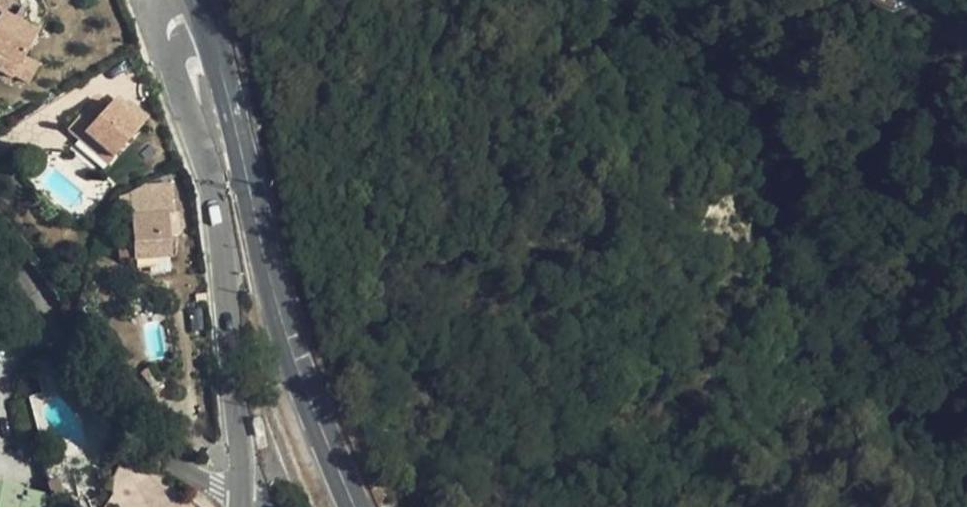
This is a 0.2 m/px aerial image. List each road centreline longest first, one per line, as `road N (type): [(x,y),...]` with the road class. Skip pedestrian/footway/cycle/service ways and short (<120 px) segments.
road 1 (secondary): [(197,1),(229,103),(278,316),(353,506)]
road 2 (unclassified): [(197,1),(171,39),(212,185),(227,302),(235,483)]
road 3 (residential): [(235,483),(188,468),(0,285)]

